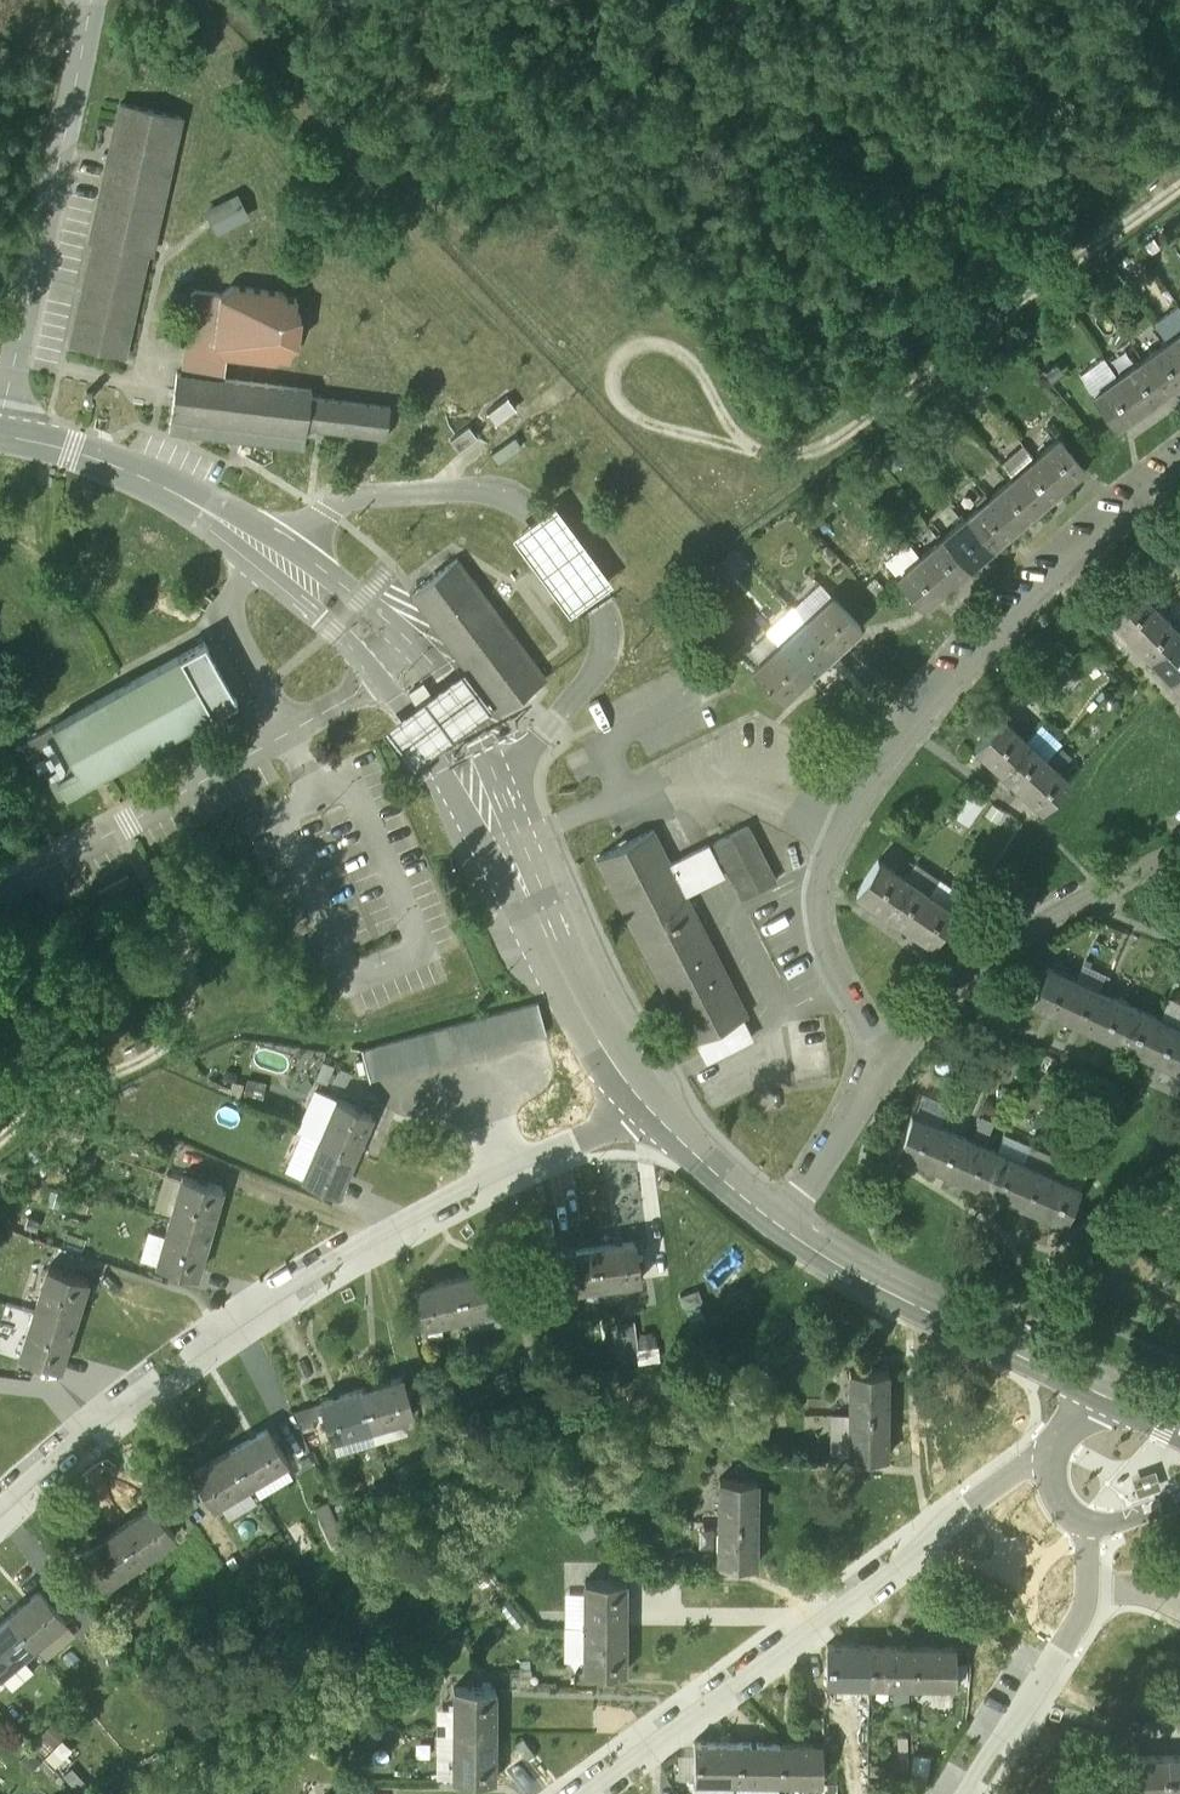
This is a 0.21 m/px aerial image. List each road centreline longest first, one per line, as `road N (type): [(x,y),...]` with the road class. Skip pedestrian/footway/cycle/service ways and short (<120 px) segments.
road 1 (residential): [(650,1111),(404,1226),(309,1284),(149,1392),(0,1520)]
road 2 (residential): [(1179,461),(1019,601),(943,684),(845,819),(821,877),(825,952),(870,1033),(895,1059)]
road 3 (residential): [(586,1793),(969,1507)]
road 4 (unclassified): [(0,896),(378,682)]
road 5 (unclassified): [(479,741),(428,660),(338,582),(224,510),(162,488)]
road 6 (residential): [(437,764),(584,1042),(650,1111)]
road 7 (residential): [(650,1111),(572,961),(479,741)]
road 8 (residential): [(783,1223),(861,1274),(1101,1396)]
road 9 (residential): [(1179,851),(1028,929),(983,963),(895,1059)]
road 10 (unclassified): [(162,488),(333,631),(378,682)]
road 11 (residential): [(895,1059),(783,1223)]
road 12 (residential): [(650,1111),(783,1223)]
road 13 (residential): [(1062,1648),(972,1793)]
road 14 (unclassified): [(162,488),(100,462),(0,437)]
road 15 (residential): [(1062,1648),(1087,1589),(1086,1523)]

